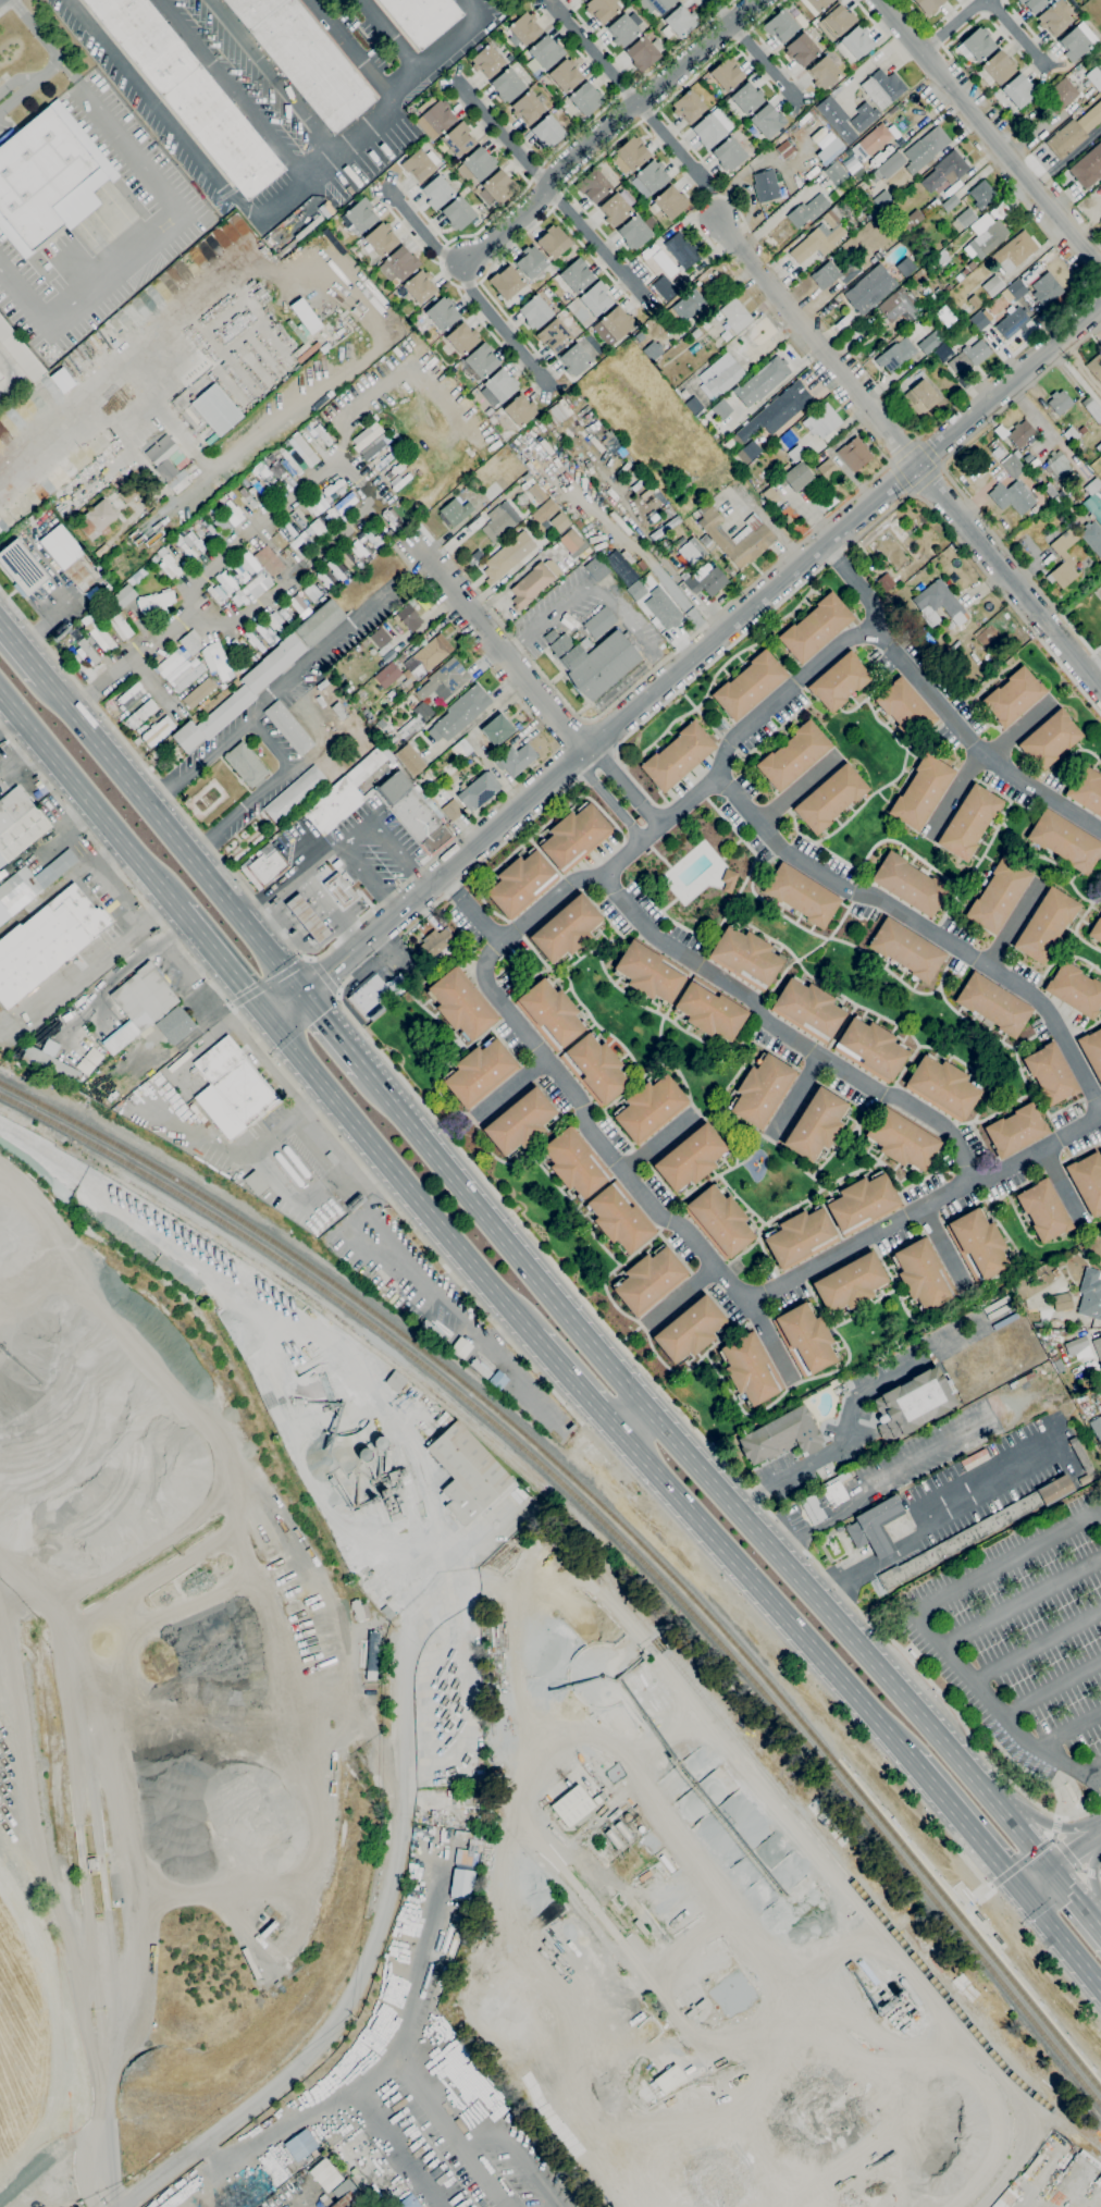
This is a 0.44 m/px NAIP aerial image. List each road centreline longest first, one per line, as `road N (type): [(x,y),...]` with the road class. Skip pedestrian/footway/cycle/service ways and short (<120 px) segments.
road 1 (tertiary): [(276,1024),(581,748),(1100,300)]
road 2 (primary): [(1050,1870),(601,1356),(367,1069)]
road 3 (residential): [(410,1644),(399,1667),(404,1788),(384,1916),(356,1988),(319,2054),(128,2206)]
road 4 (residential): [(719,219),(988,541),(1100,691)]
road 5 (primary): [(618,1429),(910,1756)]
road 6 (primary): [(306,999),(40,679)]
road 7 (primary): [(276,1024),(535,1337)]
road 8 (residential): [(760,0),(465,261)]
road 9 (residential): [(1100,275),(880,0)]
road 10 (primary): [(0,691),(178,907)]
road 11 (residential): [(581,748),(408,540)]
road 12 (primary): [(910,1756),(1023,1889)]
road 13 (primary): [(178,907),(276,1024)]
road 14 (primary): [(535,1337),(618,1429)]
road 15 (primary): [(1023,1889),(1100,1986)]

